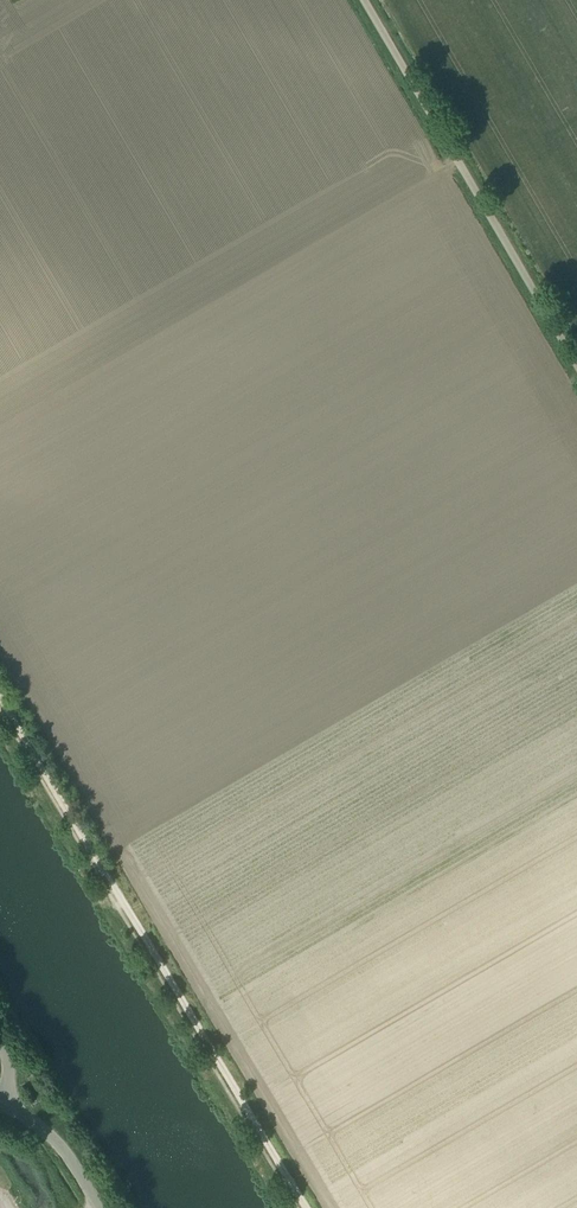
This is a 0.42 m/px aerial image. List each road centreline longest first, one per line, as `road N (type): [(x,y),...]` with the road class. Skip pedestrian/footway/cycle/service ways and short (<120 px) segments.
road 1 (track): [(0,697),(305,1207)]
road 2 (unclassified): [(576,365),(365,0)]
road 3 (unclassified): [(103,1207),(68,1150),(10,1103)]

